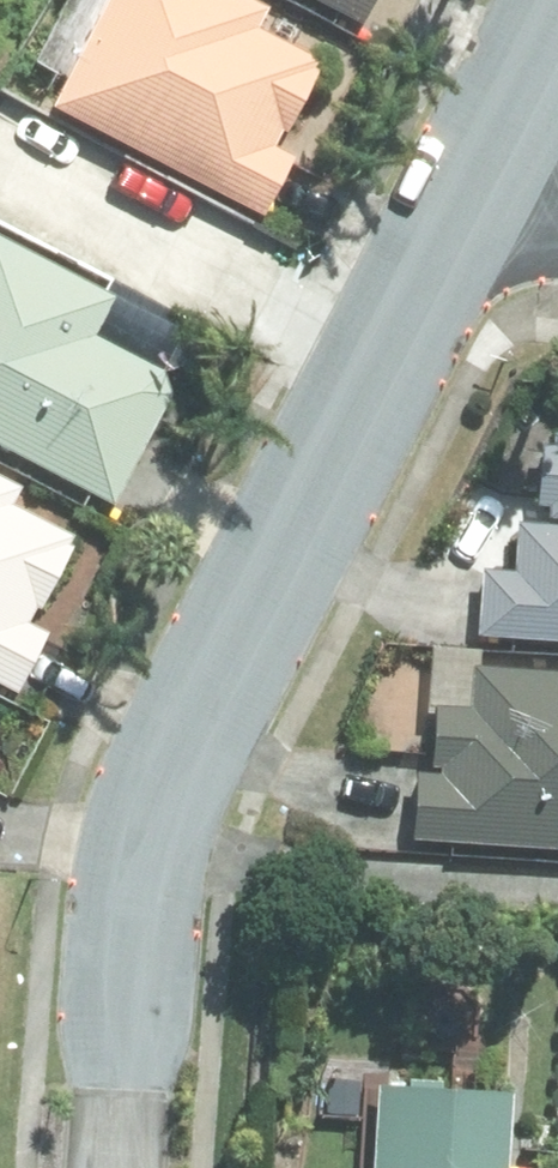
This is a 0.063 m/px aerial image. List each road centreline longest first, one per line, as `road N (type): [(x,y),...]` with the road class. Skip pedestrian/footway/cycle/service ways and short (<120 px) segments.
road 1 (residential): [(384,363),(175,780),(147,899),(121,1167)]
road 2 (residential): [(384,363),(0,157)]
road 3 (residential): [(557,22),(461,215)]
road 4 (residential): [(461,215),(384,363)]

